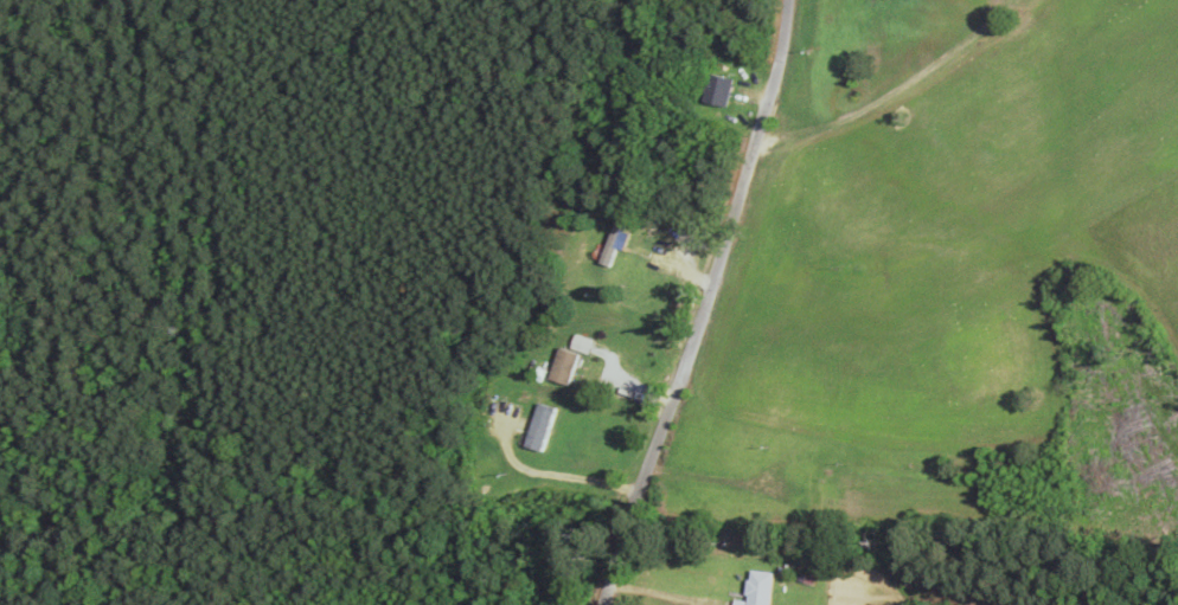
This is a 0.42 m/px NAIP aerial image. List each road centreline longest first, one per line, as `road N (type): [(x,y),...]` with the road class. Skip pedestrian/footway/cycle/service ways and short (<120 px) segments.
road 1 (residential): [(607,604),(792,38),(793,0)]

